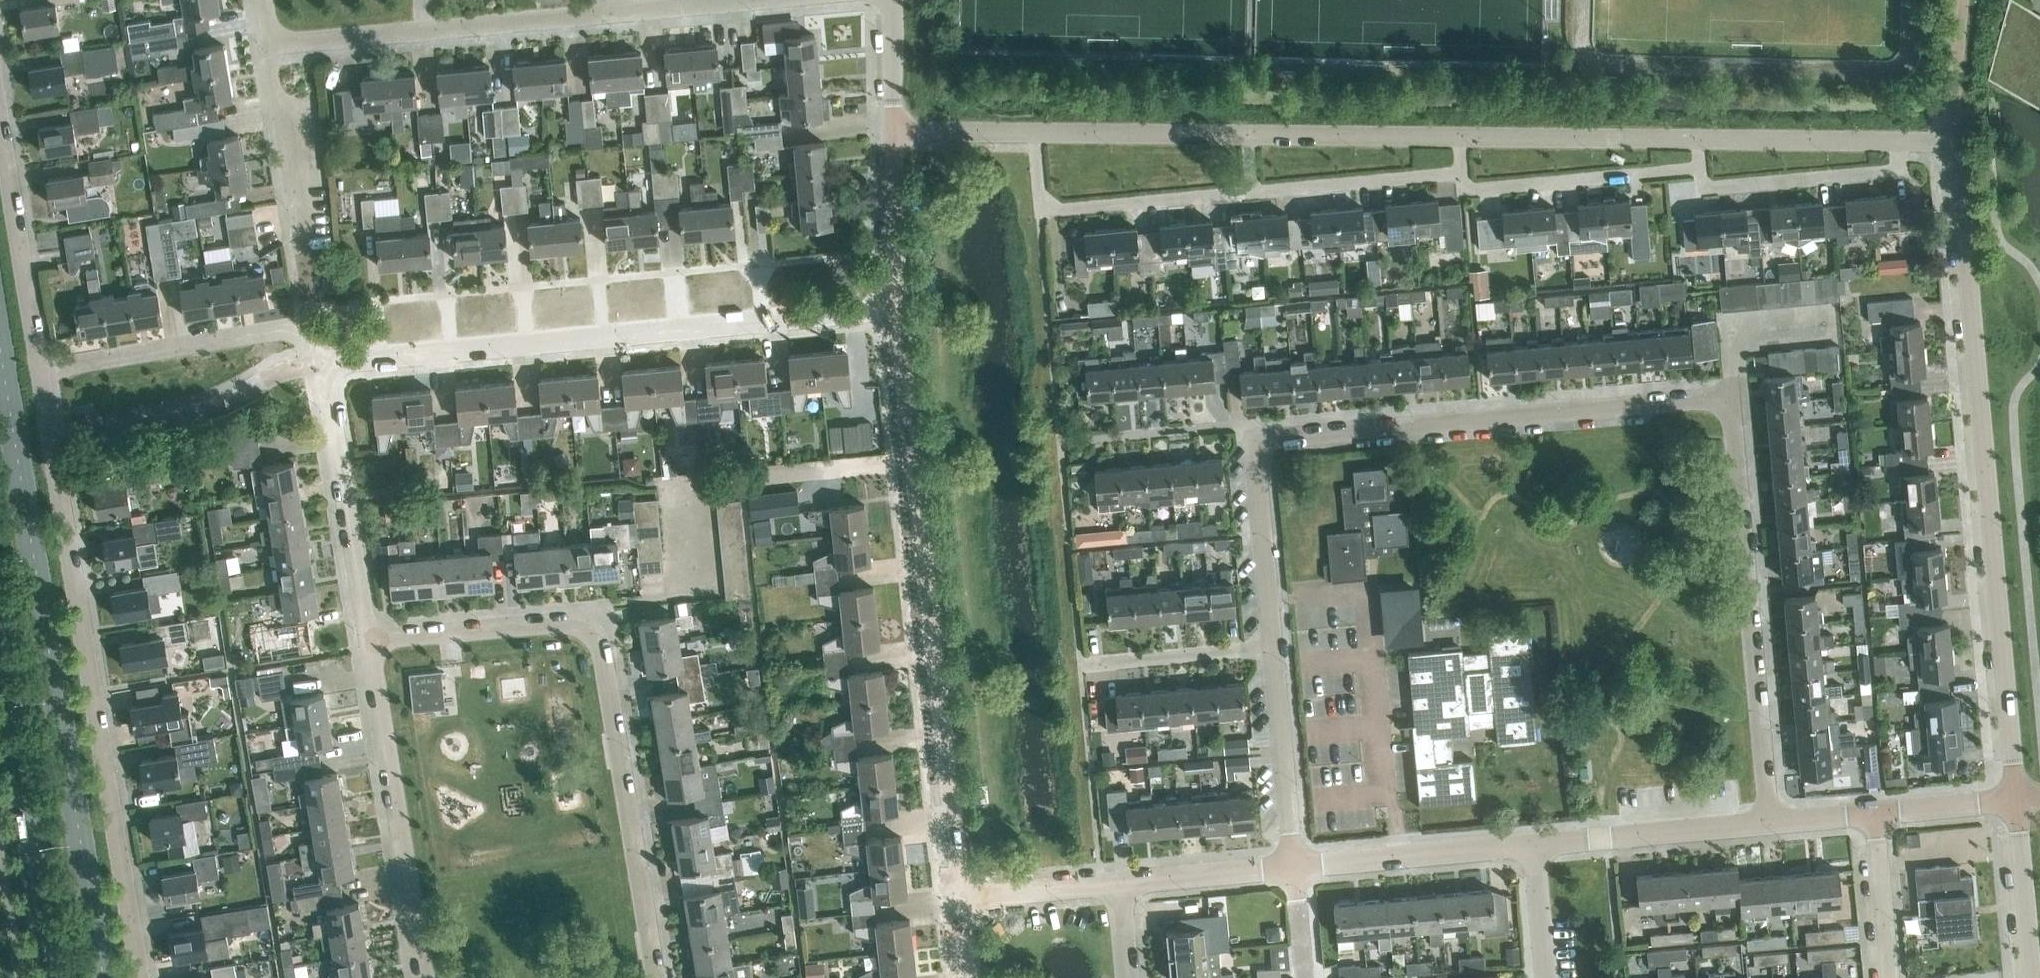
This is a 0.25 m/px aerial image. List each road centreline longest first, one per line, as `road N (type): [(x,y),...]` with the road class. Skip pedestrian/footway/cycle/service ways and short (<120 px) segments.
road 1 (residential): [(2016,799),(1958,162),(1948,146),(892,136)]
road 2 (residential): [(1294,867),(1244,424),(1728,383),(1769,822)]
road 3 (residential): [(142,977),(0,95)]
road 4 (primary): [(107,977),(0,324)]
road 5 (residential): [(657,977),(602,615),(365,639)]
road 6 (residential): [(321,362),(891,304)]
road 7 (residential): [(961,898),(907,458)]
road 8 (primary): [(0,607),(62,977)]
road 9 (residential): [(422,977),(365,639)]
road 10 (residential): [(689,584),(680,486),(907,458)]
road 11 (residential): [(60,365),(302,325),(321,362)]
road 12 (residential): [(365,639),(321,362)]
road 13 (residential): [(1294,867),(1535,844)]
road 14 (residential): [(1535,844),(1769,822)]
road 15 (residential): [(298,238),(267,48)]
road 16 (residential): [(426,35),(612,10)]
road 17 (residential): [(2032,977),(2016,799)]
road 18 (residential): [(1118,884),(1294,867)]
road 19 (residential): [(891,304),(892,136)]
road 20 (residential): [(1890,977),(1875,812)]
road 21 (residential): [(267,48),(426,35)]
road 22 (residential): [(961,898),(1118,884)]
road 23 (residential): [(907,458),(891,304)]
road 24 (residential): [(1875,812),(2016,799)]
road 25 (residential): [(892,136),(887,0)]
road 26 (residential): [(1547,977),(1535,844)]

